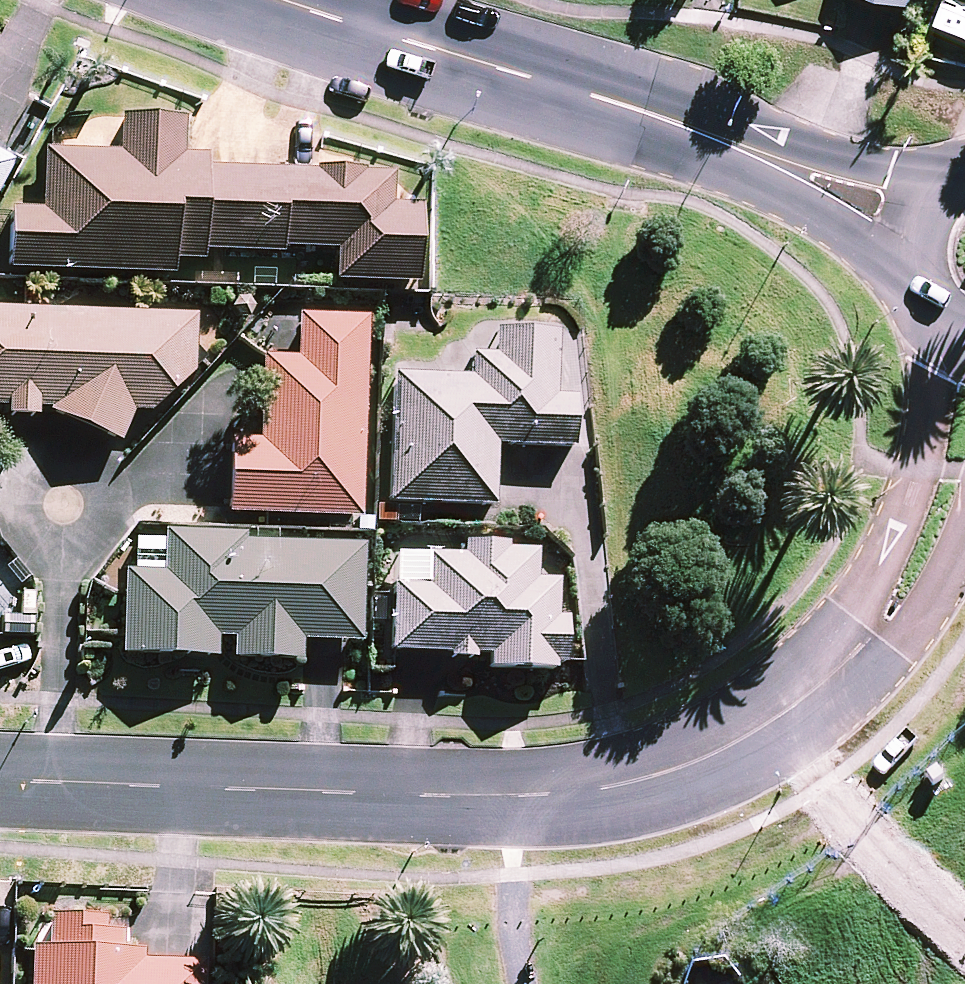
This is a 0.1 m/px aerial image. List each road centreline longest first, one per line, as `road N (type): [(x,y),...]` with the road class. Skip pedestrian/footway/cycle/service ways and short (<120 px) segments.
road 1 (residential): [(0,783),(578,797),(701,766),(820,696)]
road 2 (tertiary): [(697,128),(279,0)]
road 3 (residential): [(820,696),(921,467),(934,325)]
road 4 (tertiary): [(908,275),(697,128)]
road 5 (tertiary): [(697,128),(939,185)]
road 6 (residential): [(964,544),(921,618),(820,696)]

